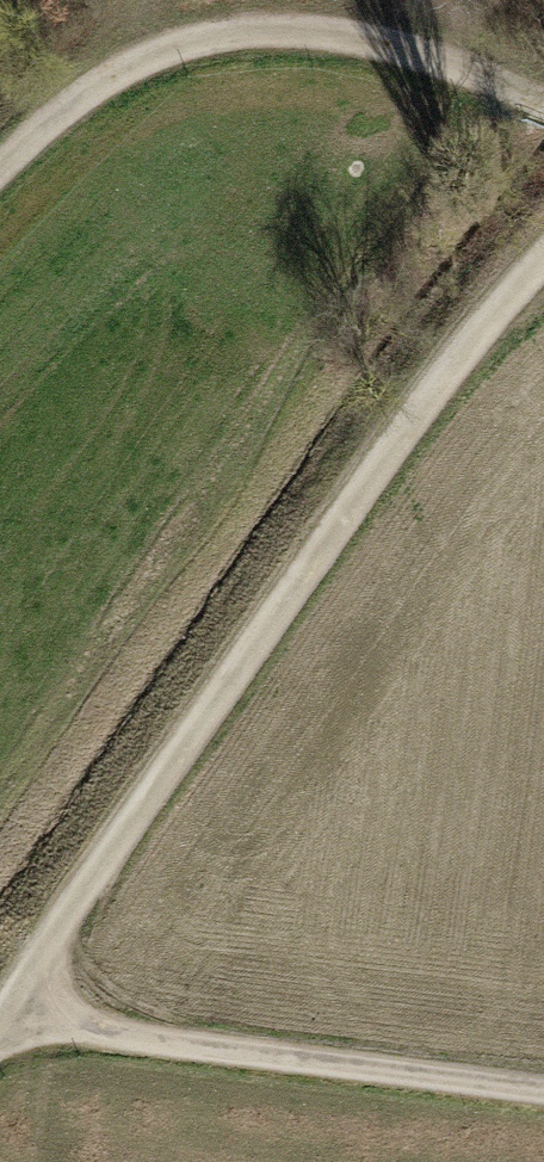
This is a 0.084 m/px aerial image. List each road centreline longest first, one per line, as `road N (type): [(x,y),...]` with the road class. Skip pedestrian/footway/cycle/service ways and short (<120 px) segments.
road 1 (track): [(543,271),(0,1020)]
road 2 (track): [(0,179),(104,74),(229,30),(372,44),(543,102)]
road 3 (track): [(0,1023),(543,1093)]

